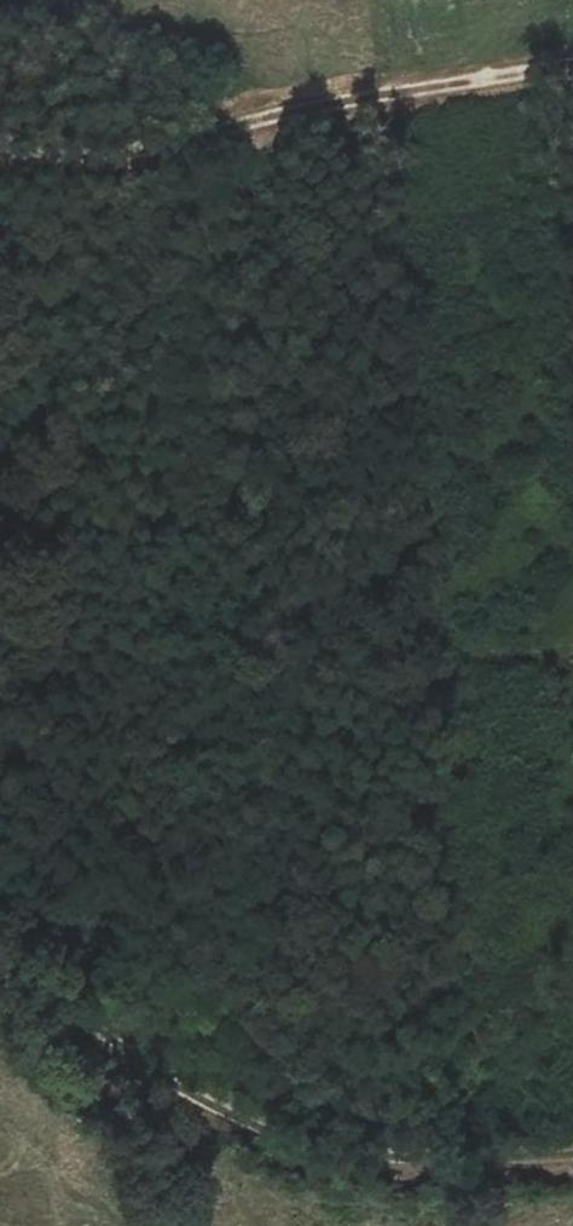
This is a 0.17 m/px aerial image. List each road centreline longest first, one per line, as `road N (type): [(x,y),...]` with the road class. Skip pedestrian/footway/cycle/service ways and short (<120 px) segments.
road 1 (track): [(349,101),(372,227),(374,305),(442,609),(464,651),(572,668)]
road 2 (track): [(572,1157),(402,1163),(309,1149),(214,1111),(36,989),(0,955)]
road 3 (track): [(0,153),(117,156),(273,115),(572,66)]

